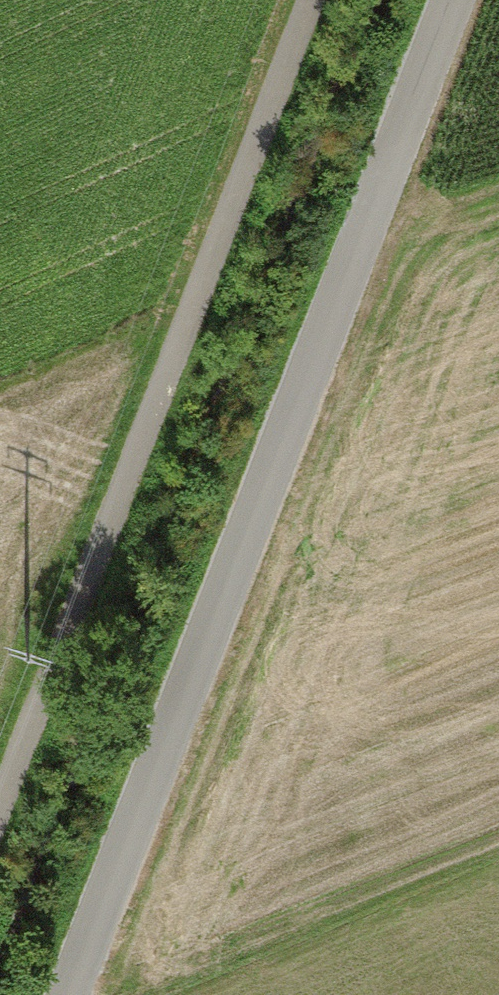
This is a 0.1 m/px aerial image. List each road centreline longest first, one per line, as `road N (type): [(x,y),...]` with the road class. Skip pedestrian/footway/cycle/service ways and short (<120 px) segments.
road 1 (unclassified): [(453,0),(69,994)]
road 2 (track): [(0,805),(310,0)]

